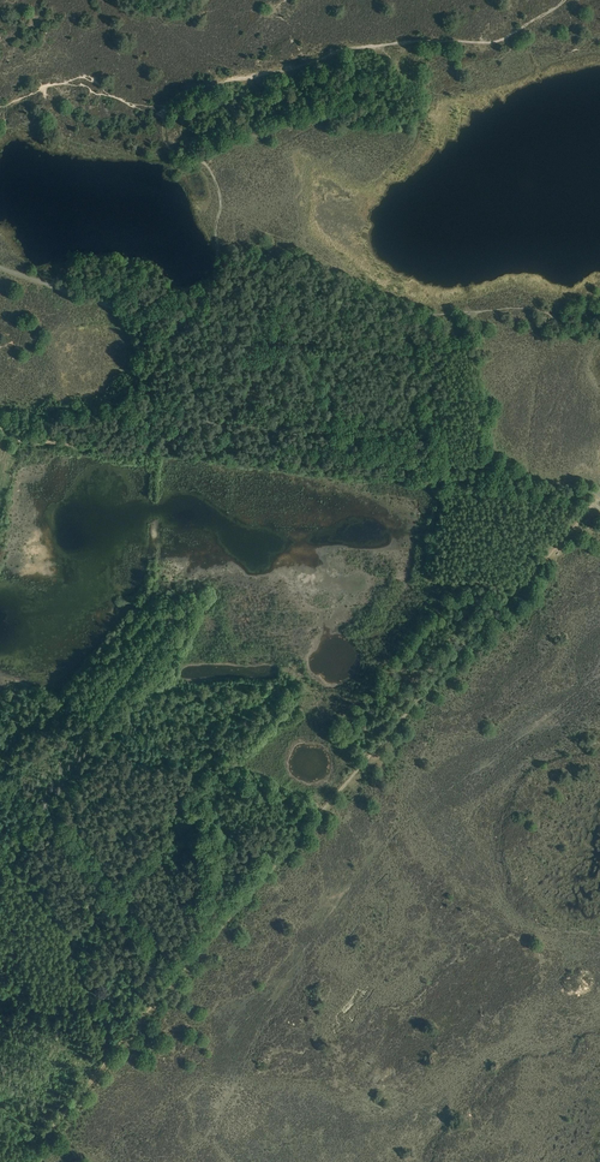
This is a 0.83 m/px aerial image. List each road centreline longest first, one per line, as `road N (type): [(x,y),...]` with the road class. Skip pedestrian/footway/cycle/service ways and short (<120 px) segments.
road 1 (track): [(118,426),(191,427),(221,440),(594,503)]

